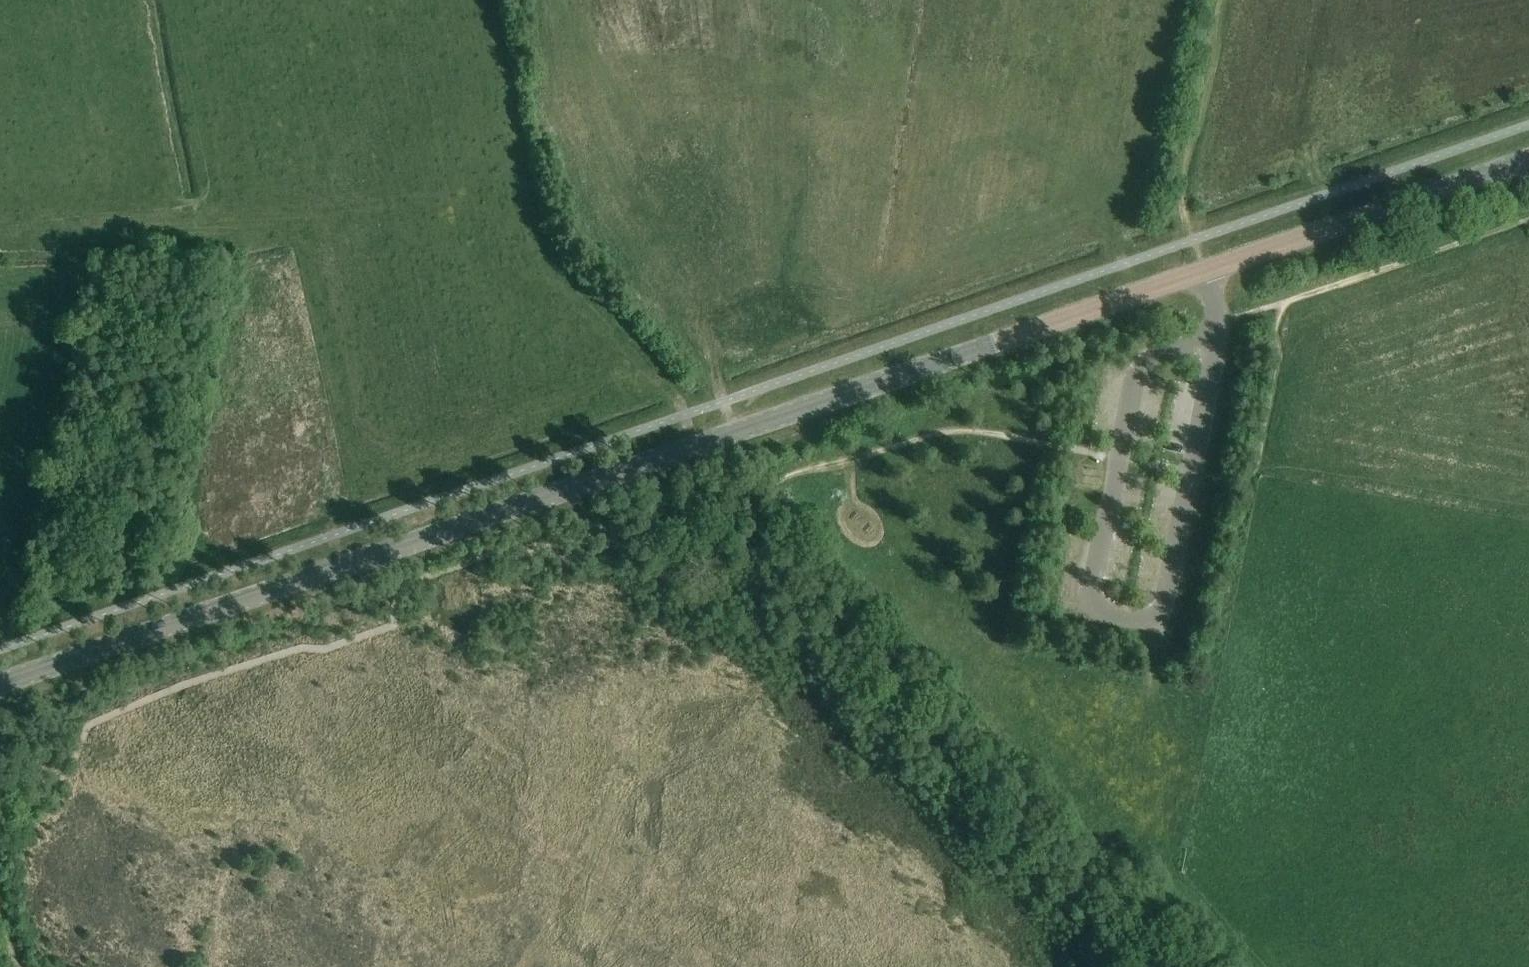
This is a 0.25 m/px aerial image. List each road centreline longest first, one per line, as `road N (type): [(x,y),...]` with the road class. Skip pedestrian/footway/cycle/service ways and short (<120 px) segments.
road 1 (tertiary): [(0,684),(1528,160)]

